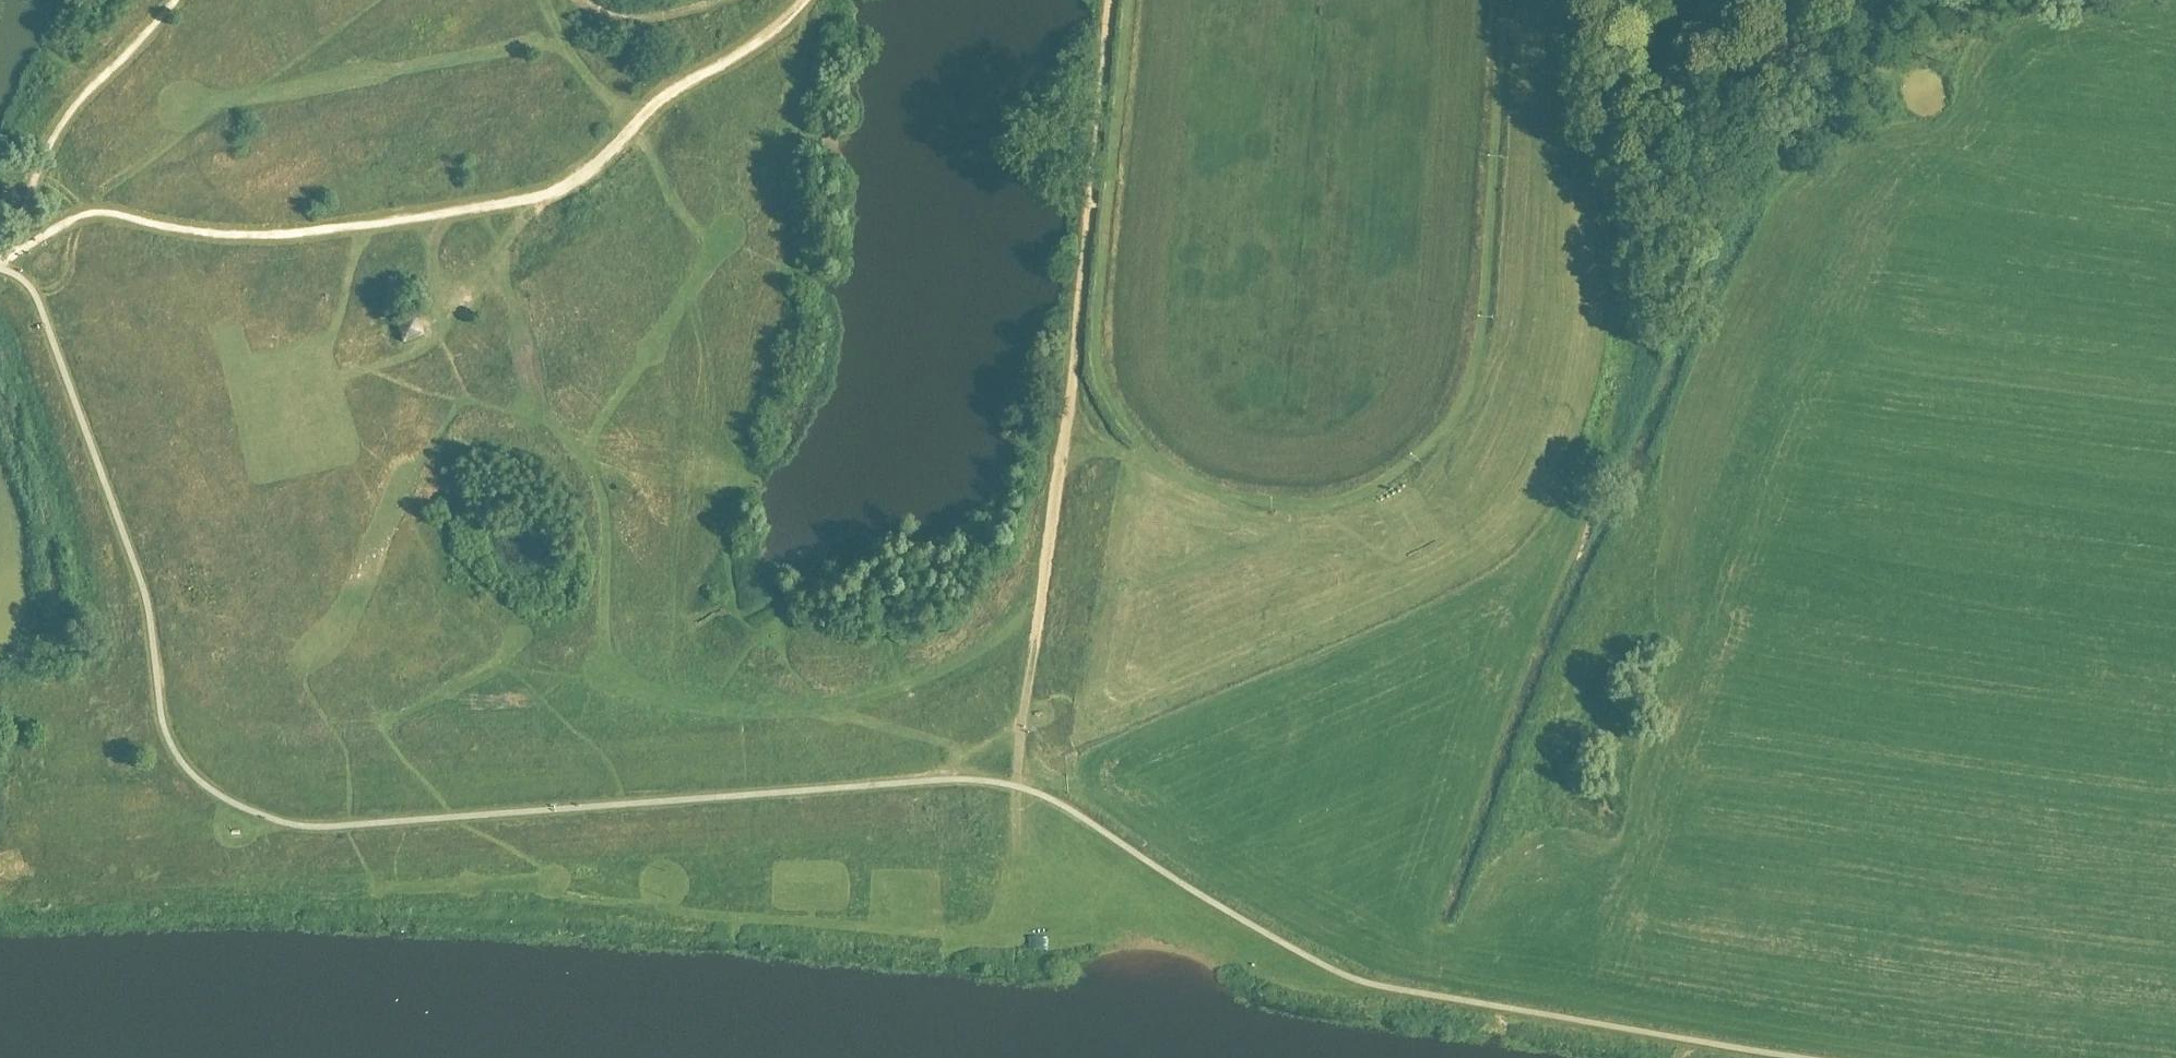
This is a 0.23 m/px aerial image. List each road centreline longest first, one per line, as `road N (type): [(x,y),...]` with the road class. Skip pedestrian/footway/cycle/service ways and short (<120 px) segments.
road 1 (track): [(1111,0),(1019,786)]

